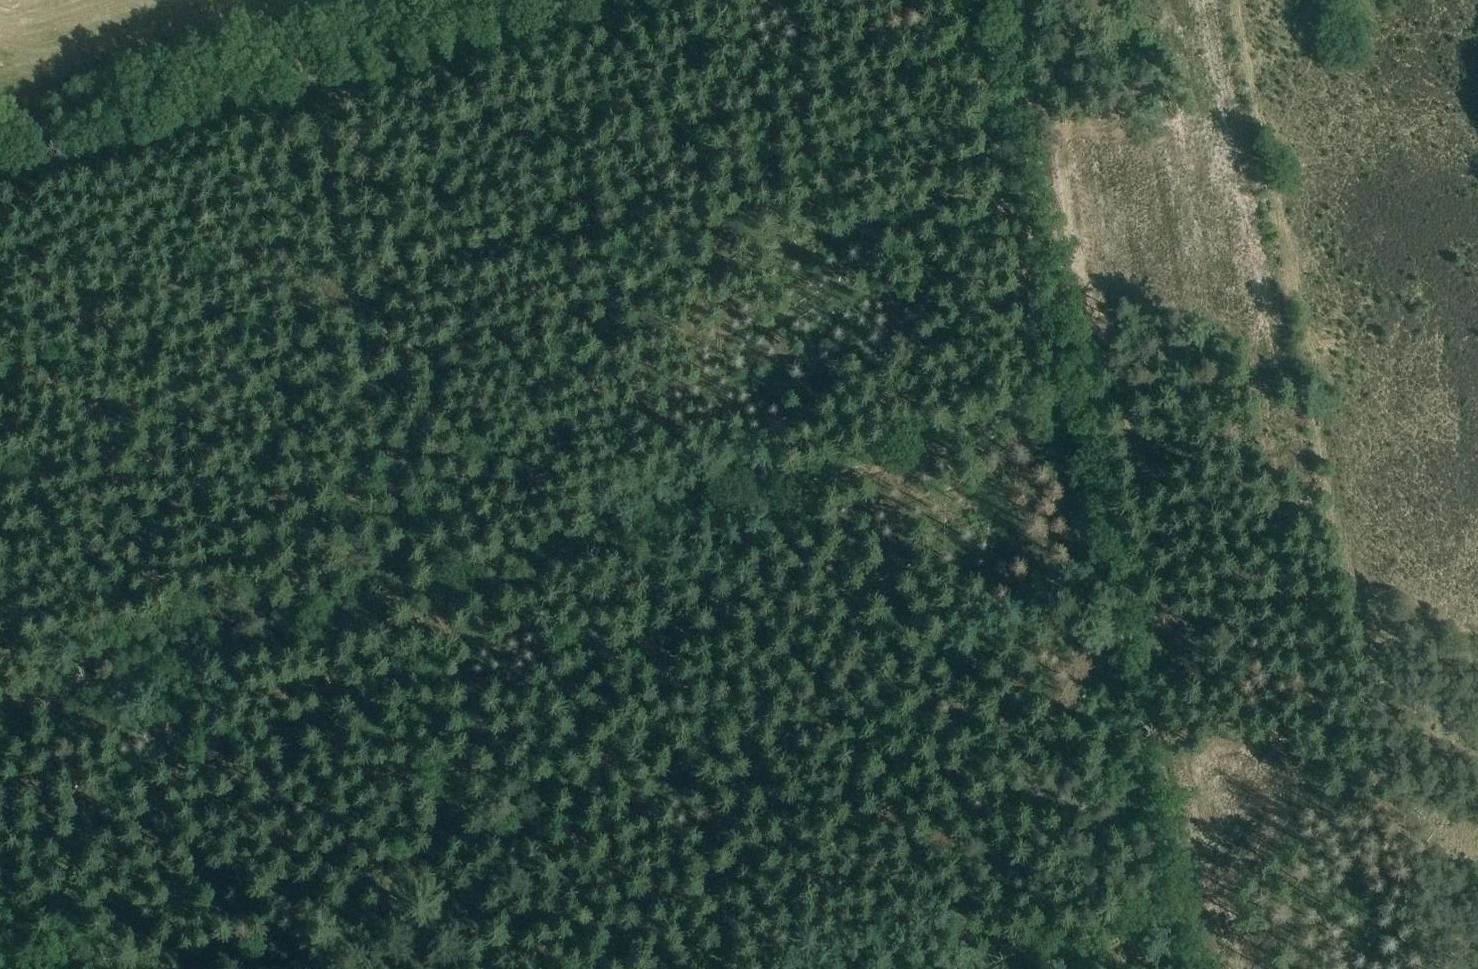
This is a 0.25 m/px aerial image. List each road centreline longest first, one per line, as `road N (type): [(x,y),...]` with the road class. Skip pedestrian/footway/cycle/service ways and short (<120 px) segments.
road 1 (track): [(491,968),(303,47)]
road 2 (track): [(0,704),(412,579)]

